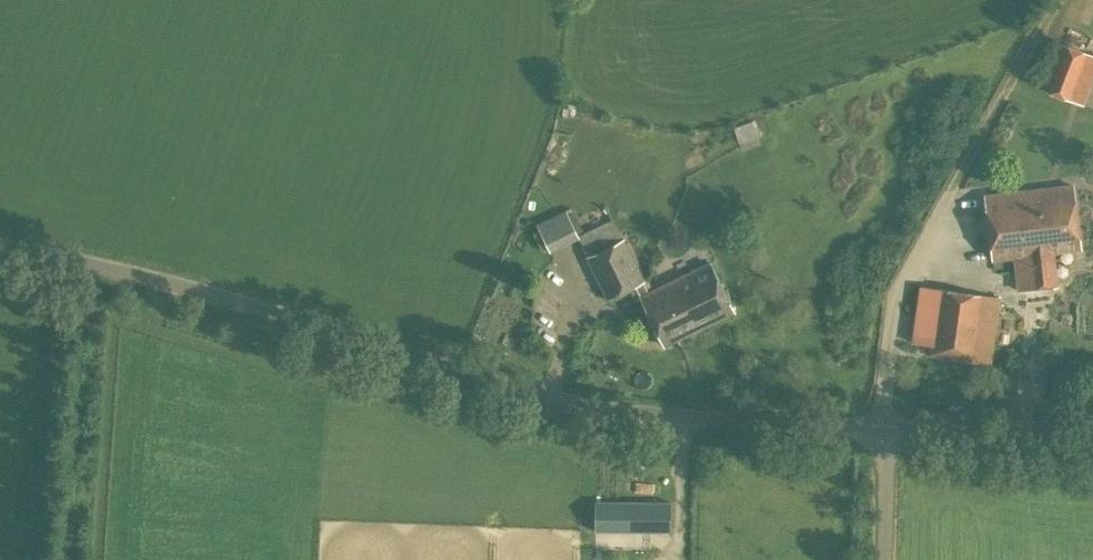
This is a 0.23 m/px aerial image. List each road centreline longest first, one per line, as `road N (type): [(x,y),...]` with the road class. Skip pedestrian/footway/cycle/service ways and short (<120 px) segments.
road 1 (unclassified): [(885,428),(622,412),(534,394),(157,279),(0,245)]
road 2 (unclassified): [(885,428),(892,307),(961,173)]
road 3 (unclassified): [(1092,429),(885,428)]
road 4 (track): [(1060,0),(961,173)]
road 5 (unclassified): [(886,559),(885,428)]

